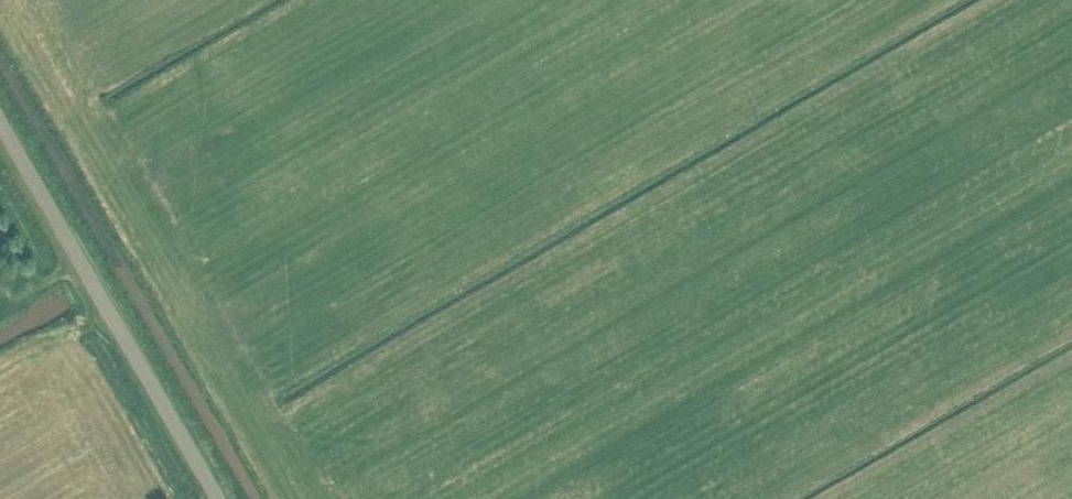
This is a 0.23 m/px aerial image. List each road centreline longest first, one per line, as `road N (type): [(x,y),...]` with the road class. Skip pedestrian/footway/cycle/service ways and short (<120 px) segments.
road 1 (unclassified): [(238,498),(0,95)]

